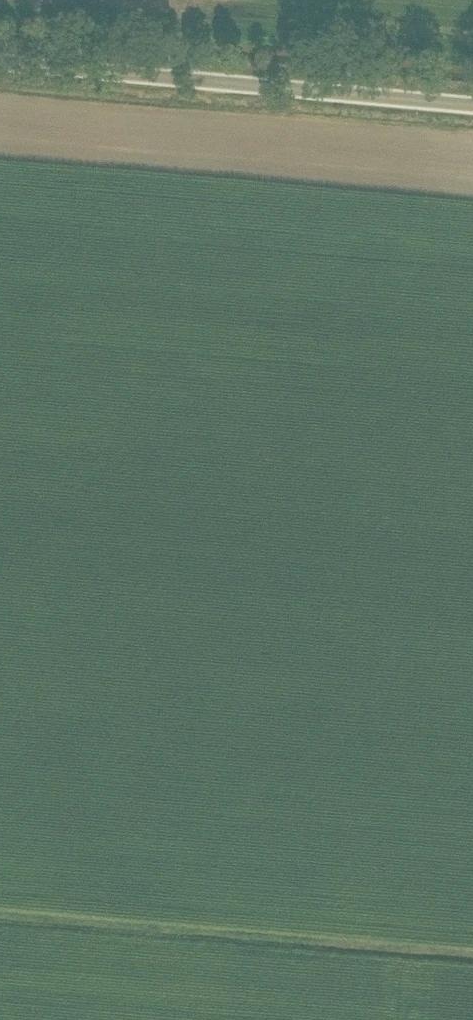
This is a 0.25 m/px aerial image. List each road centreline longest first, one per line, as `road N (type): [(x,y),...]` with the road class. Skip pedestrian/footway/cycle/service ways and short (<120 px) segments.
road 1 (unclassified): [(0,62),(472,104)]

